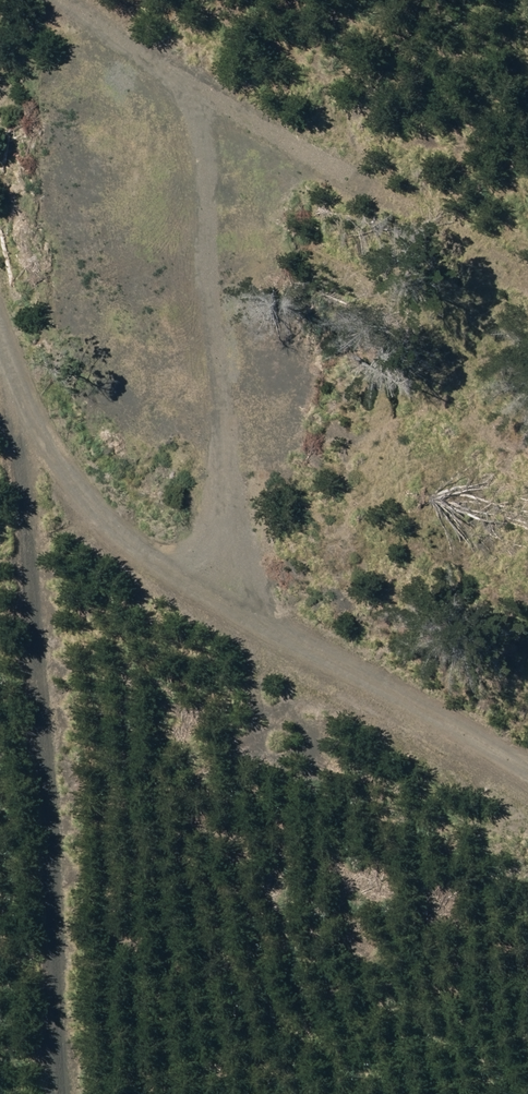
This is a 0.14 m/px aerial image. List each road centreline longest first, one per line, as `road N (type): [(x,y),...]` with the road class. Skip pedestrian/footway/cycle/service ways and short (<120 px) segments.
road 1 (track): [(0,405),(23,474),(78,1093)]
road 2 (track): [(527,770),(23,474)]

